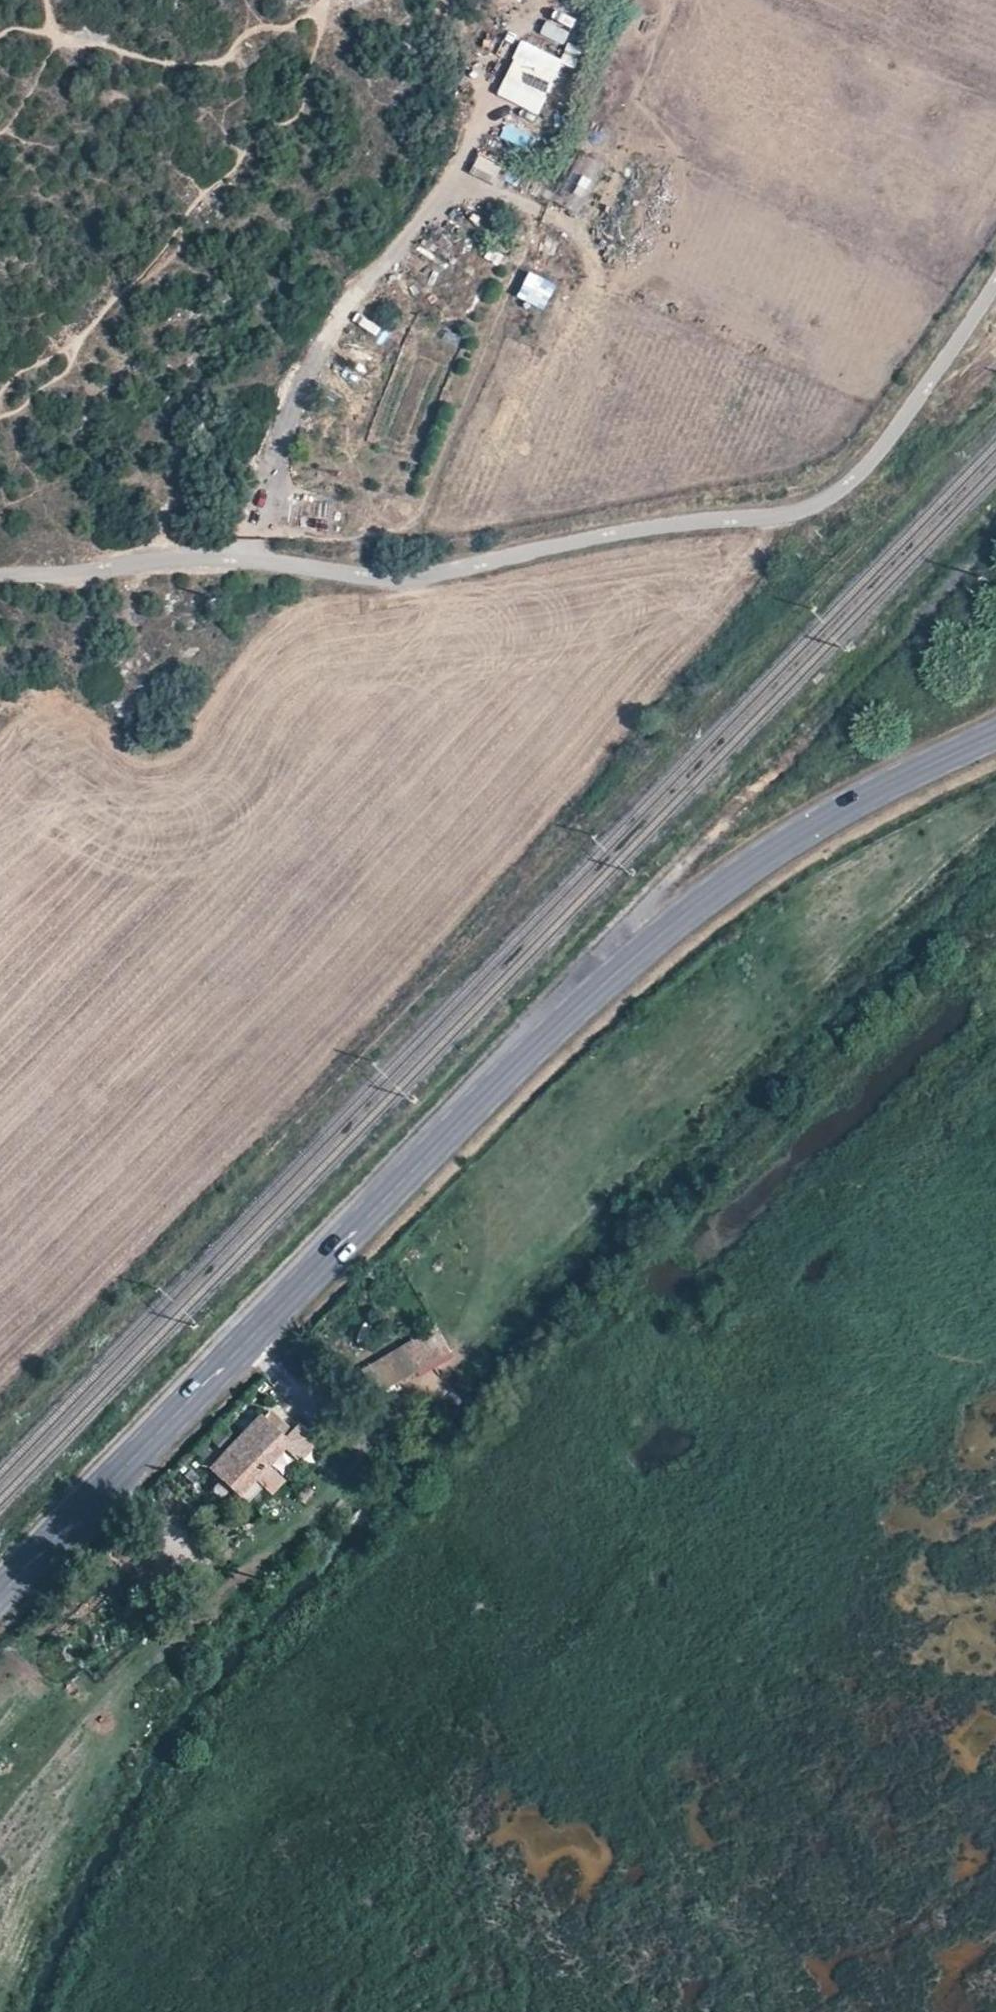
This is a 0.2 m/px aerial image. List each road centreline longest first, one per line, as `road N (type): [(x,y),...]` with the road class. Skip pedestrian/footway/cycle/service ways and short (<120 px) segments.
road 1 (tertiary): [(0,1598),(572,1012),(688,912),(798,835),(995,735)]
road 2 (unclassified): [(995,284),(875,459),(840,491),(796,512),(652,527),(400,580),(220,557),(0,578)]

